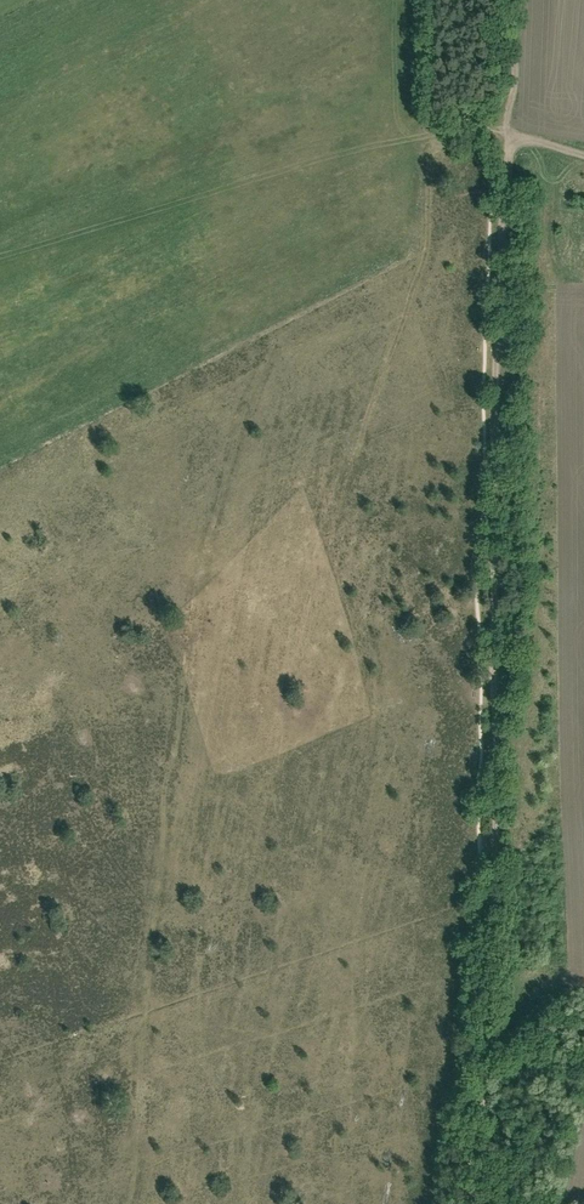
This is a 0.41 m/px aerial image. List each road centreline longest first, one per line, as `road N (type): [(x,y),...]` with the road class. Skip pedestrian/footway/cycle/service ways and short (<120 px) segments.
road 1 (track): [(477,1203),(509,0)]
road 2 (track): [(282,324),(247,404),(197,585),(167,778),(128,1203)]

